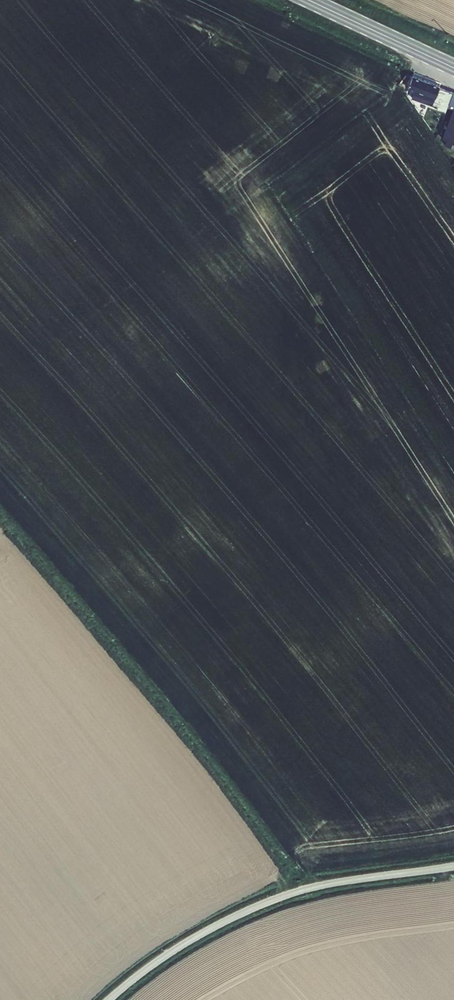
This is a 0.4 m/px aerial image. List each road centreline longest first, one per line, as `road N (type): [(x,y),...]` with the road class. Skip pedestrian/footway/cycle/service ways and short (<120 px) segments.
road 1 (unclassified): [(109,999),(174,950),(254,907),(323,885),(453,866)]
road 2 (secondary): [(309,0),(453,68)]

